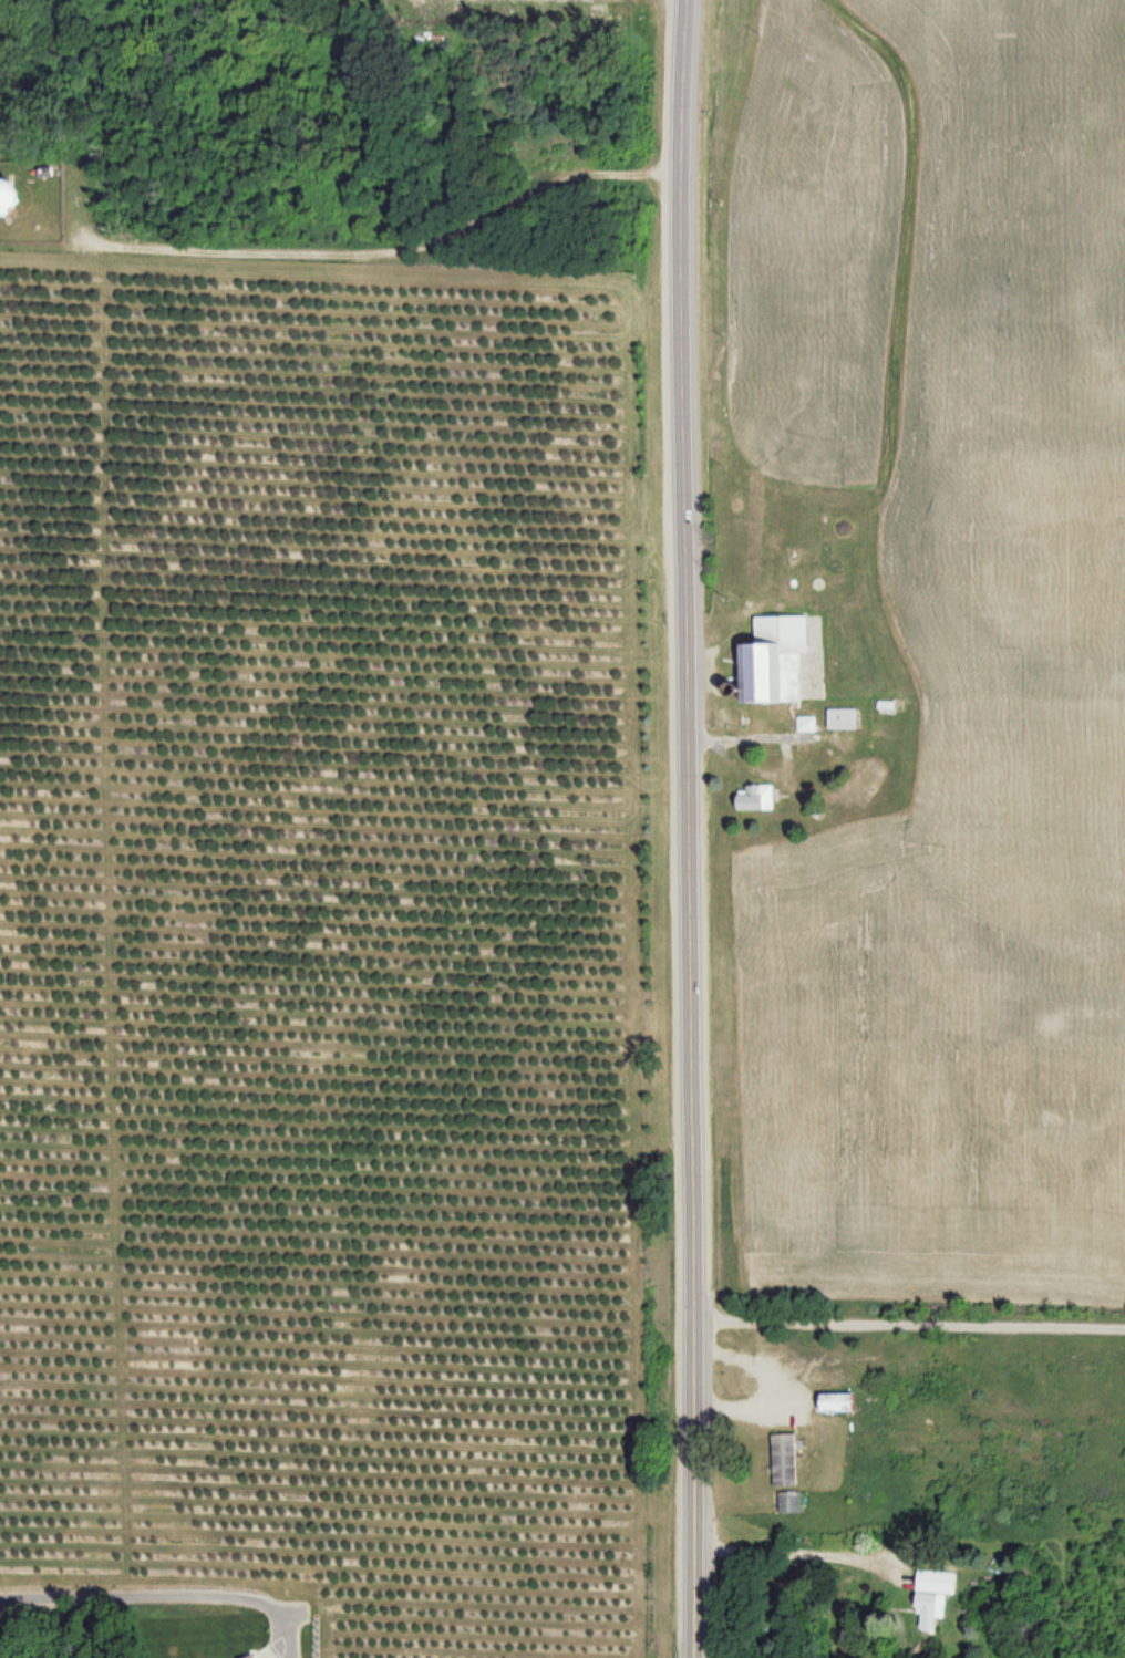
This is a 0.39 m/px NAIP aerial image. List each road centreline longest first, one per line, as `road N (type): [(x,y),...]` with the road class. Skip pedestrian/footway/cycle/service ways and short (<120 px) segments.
road 1 (tertiary): [(691,1657),(677,175),(685,0)]

